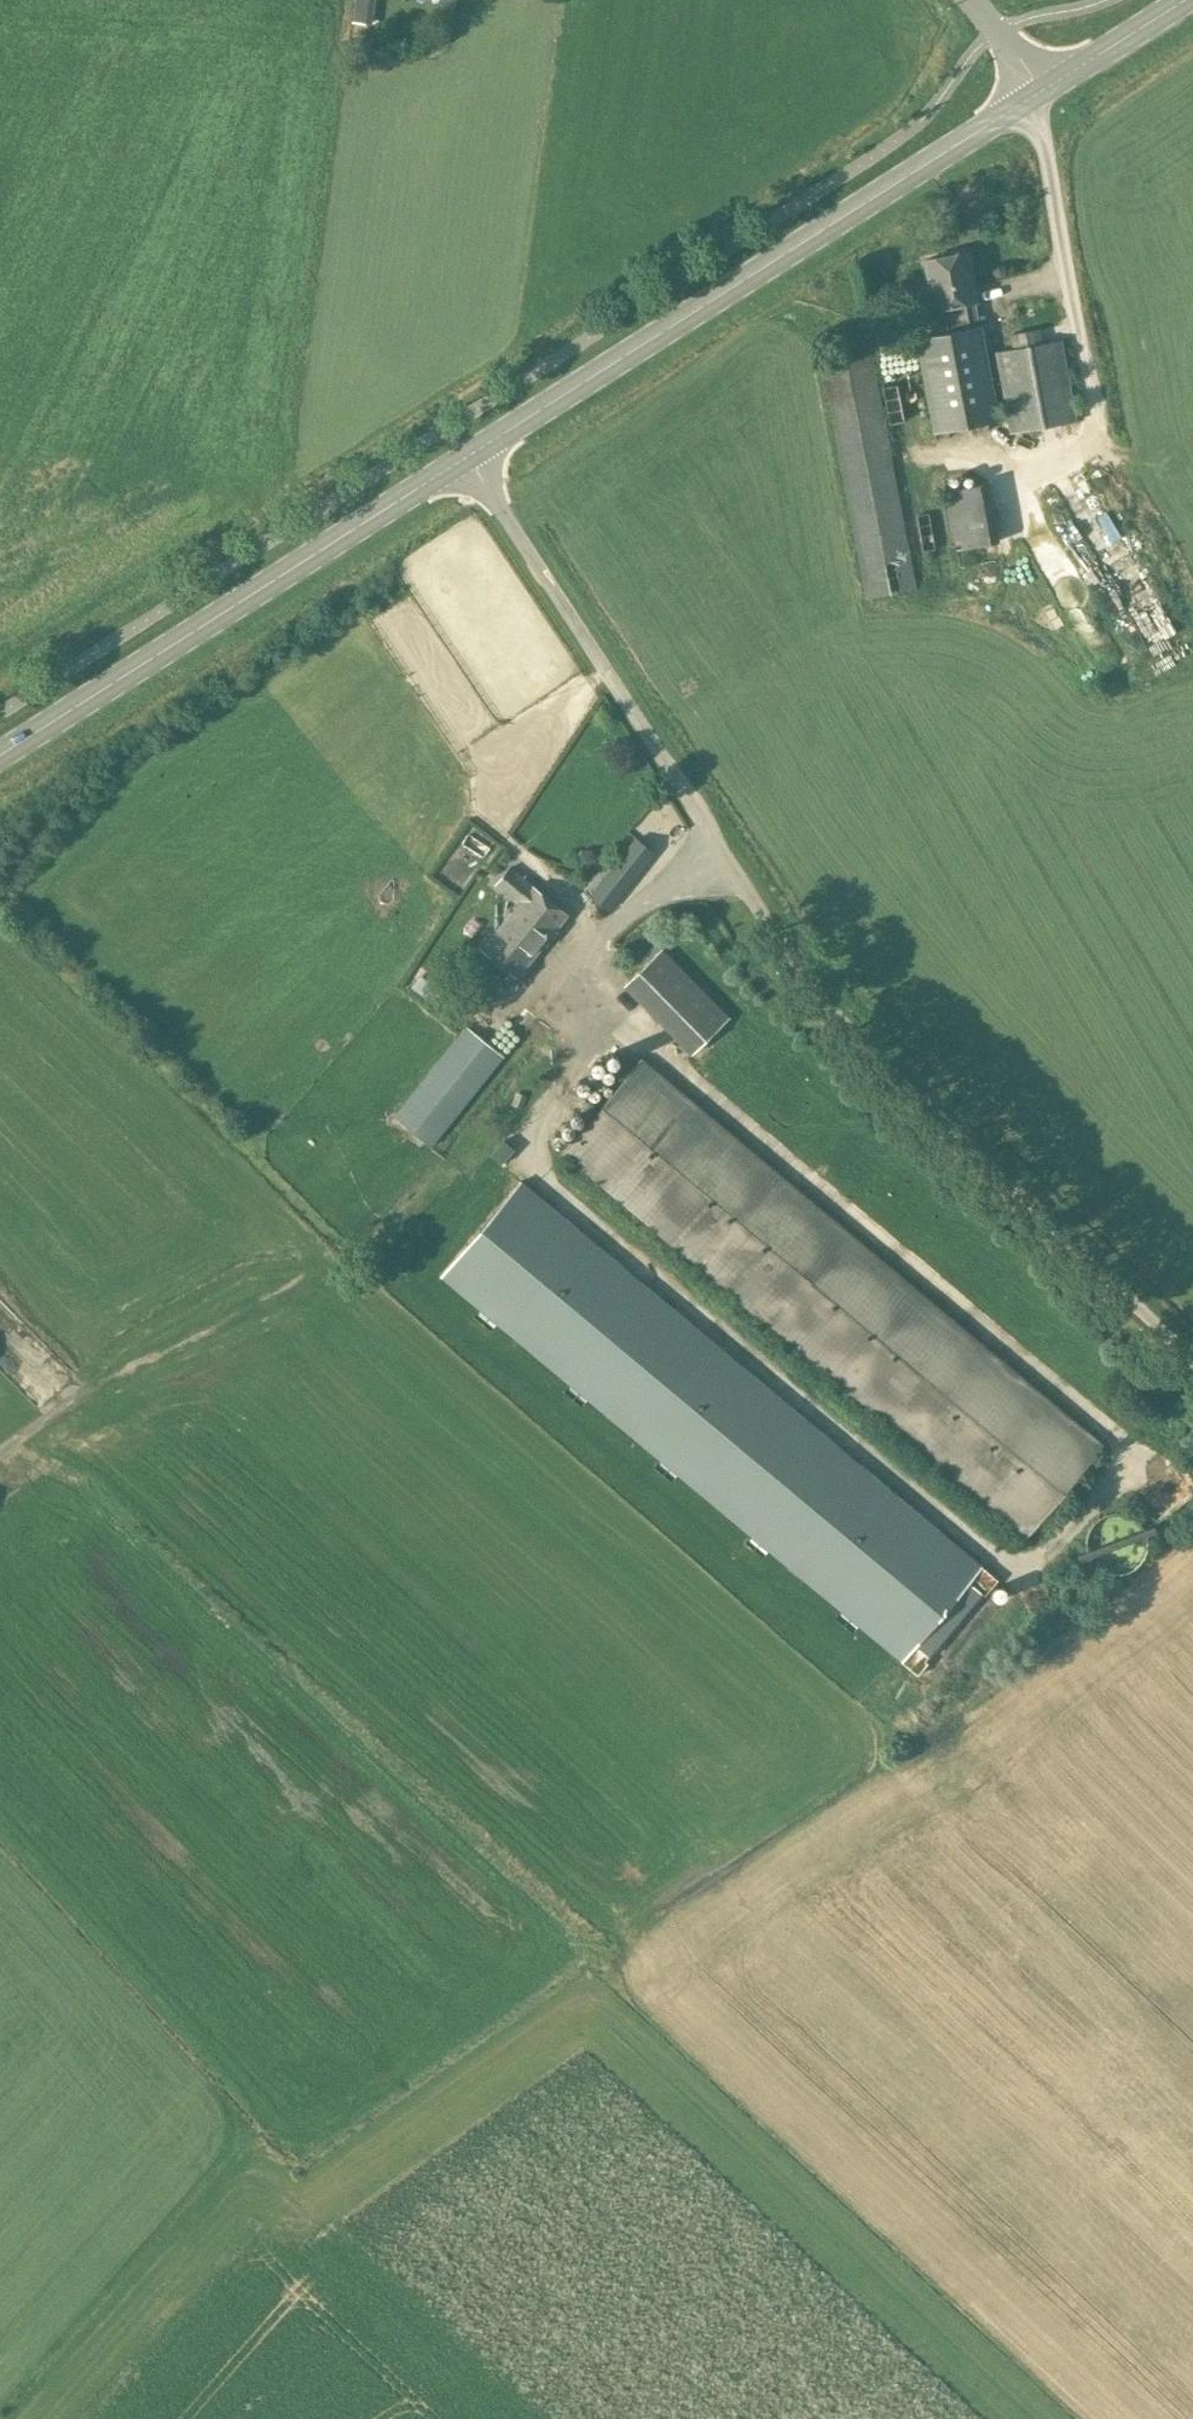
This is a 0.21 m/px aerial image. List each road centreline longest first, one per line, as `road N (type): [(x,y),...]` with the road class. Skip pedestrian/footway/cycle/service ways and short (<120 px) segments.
road 1 (unclassified): [(1192,1344),(894,1057),(765,909),(469,457)]
road 2 (secondary): [(469,457),(1039,92)]
road 3 (secondary): [(0,754),(469,457)]
road 4 (secondary): [(1039,92),(1188,0)]

